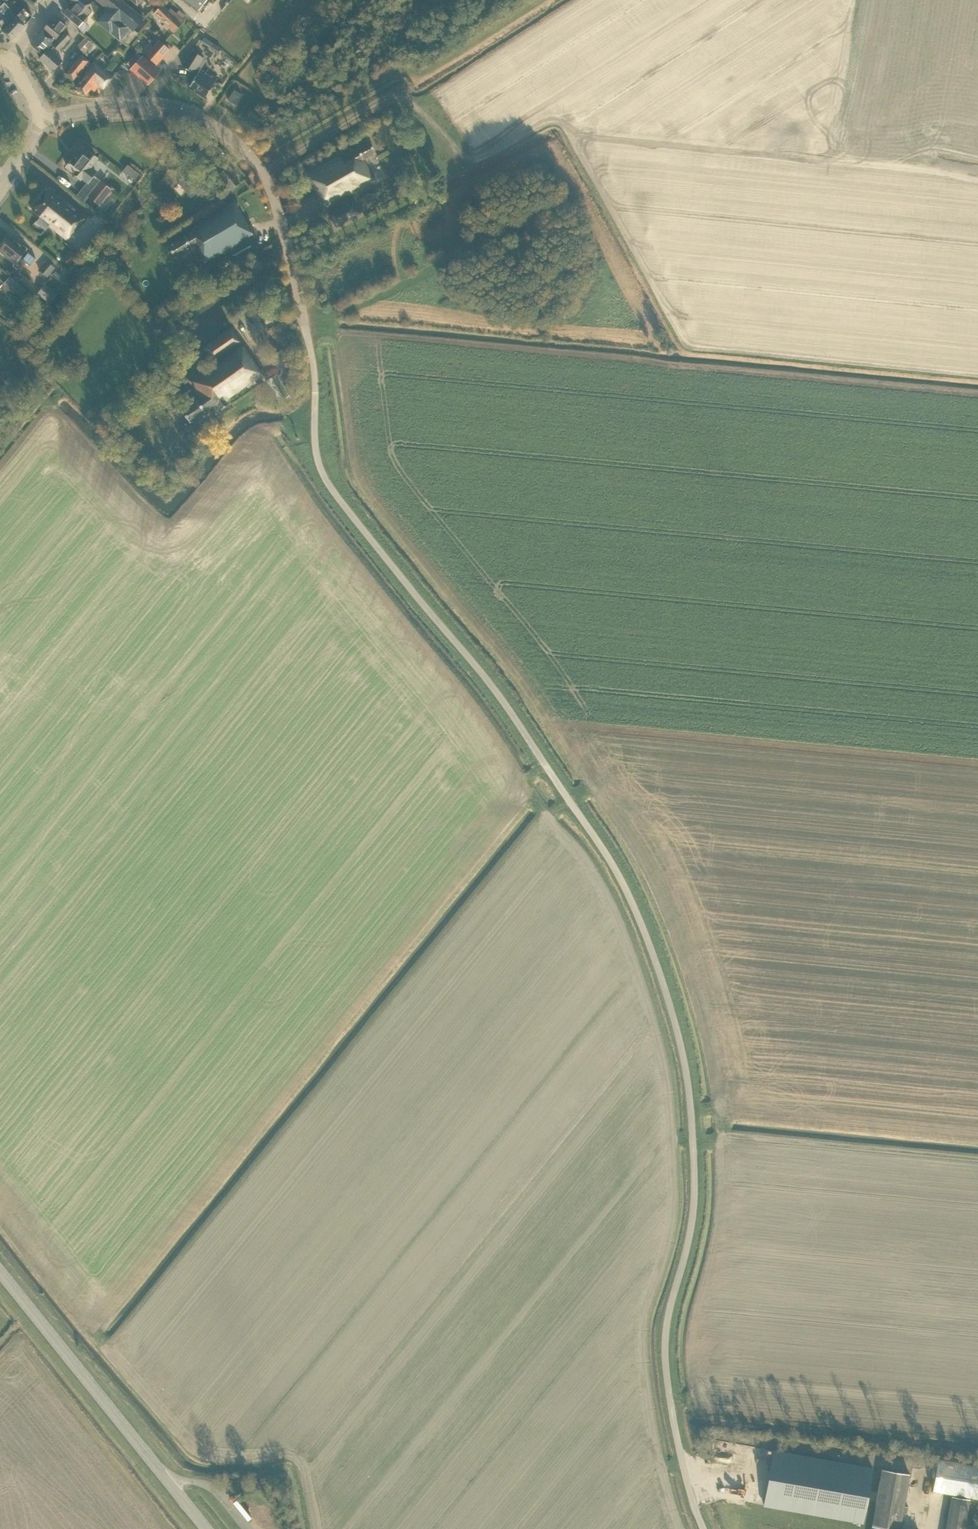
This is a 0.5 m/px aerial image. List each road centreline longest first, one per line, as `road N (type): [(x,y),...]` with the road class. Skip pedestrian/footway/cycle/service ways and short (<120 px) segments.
road 1 (unclassified): [(704,1528),(678,1444),(665,1356),(693,1206),(690,1099),(669,1001),(632,902),(505,702),(327,480),(315,441),(311,348),(271,191),(254,161),(224,131),(171,108),(40,120)]
road 2 (primary): [(206,1528),(0,1271)]
road 3 (track): [(262,173),(392,98),(422,112)]

